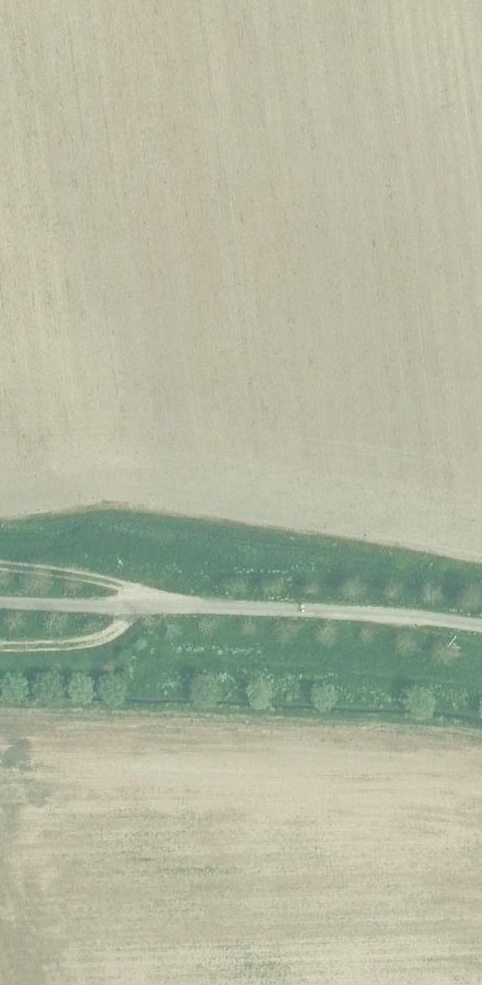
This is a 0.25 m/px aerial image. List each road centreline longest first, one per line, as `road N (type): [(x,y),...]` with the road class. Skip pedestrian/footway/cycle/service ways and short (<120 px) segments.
road 1 (unclassified): [(0,601),(481,628)]

